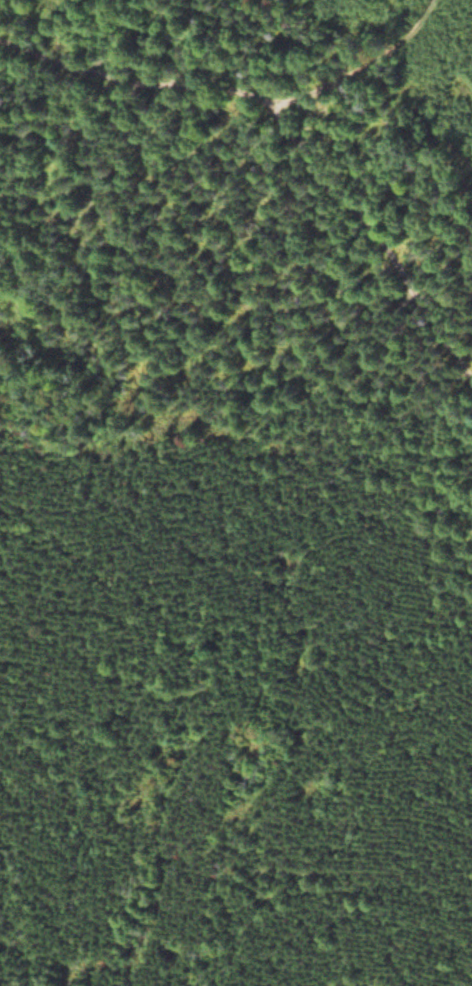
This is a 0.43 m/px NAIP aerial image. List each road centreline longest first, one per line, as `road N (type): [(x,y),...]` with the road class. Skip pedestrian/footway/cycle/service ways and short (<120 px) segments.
road 1 (track): [(0,46),(114,77),(281,104),(420,269),(471,359)]

